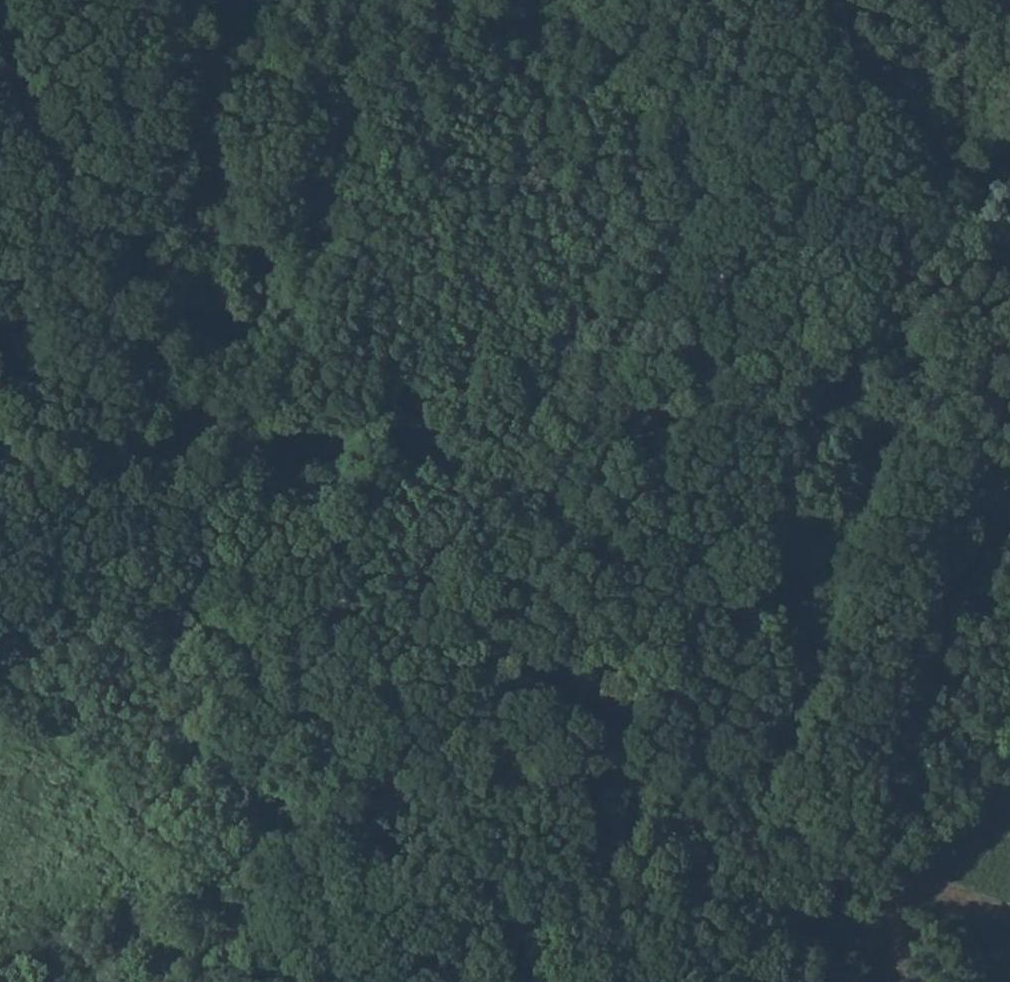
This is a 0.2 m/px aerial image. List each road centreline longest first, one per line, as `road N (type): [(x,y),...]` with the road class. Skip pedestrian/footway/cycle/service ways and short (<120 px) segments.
road 1 (track): [(0,392),(96,495),(271,656),(433,857)]
road 2 (track): [(433,857),(487,981)]

